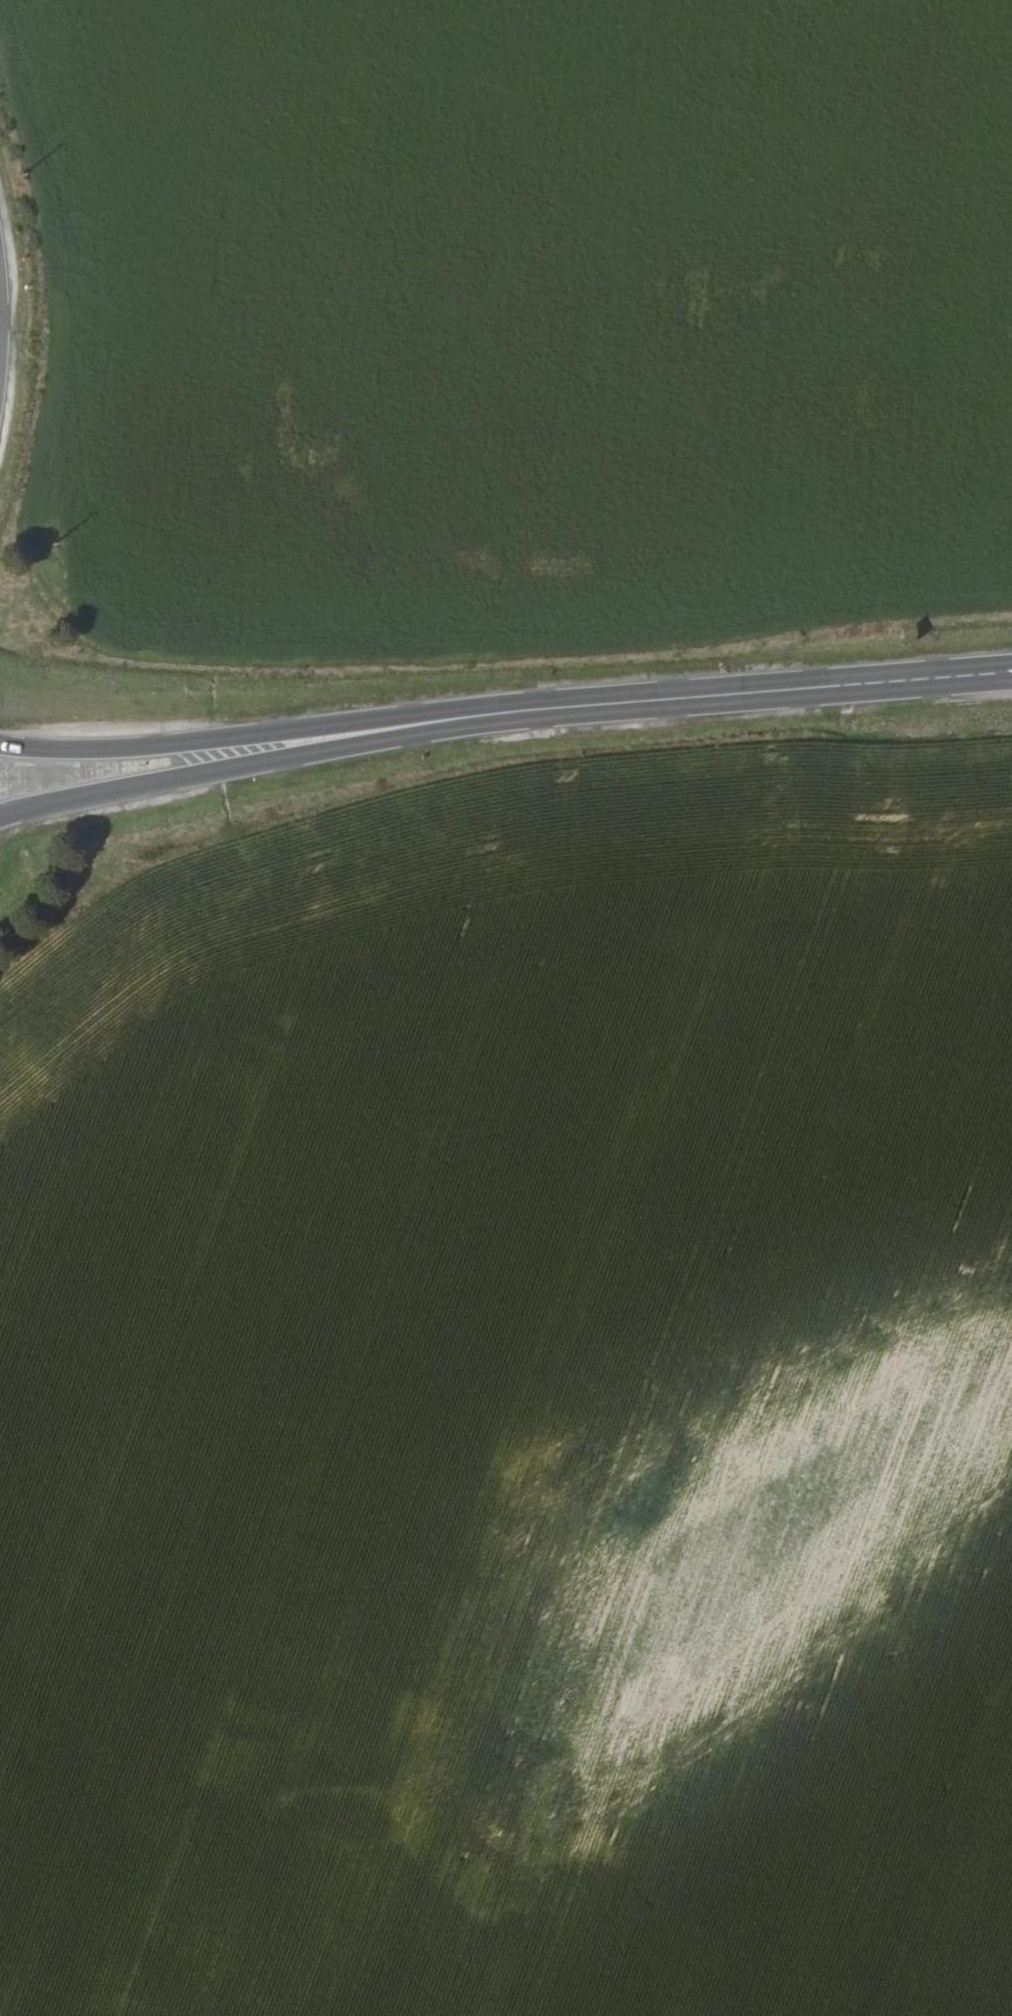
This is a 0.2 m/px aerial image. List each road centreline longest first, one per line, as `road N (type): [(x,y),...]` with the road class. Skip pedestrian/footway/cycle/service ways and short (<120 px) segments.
road 1 (primary): [(409,727),(592,702),(1011,669)]
road 2 (primary): [(0,818),(409,727)]
road 3 (primary): [(409,727),(60,751),(0,746)]

